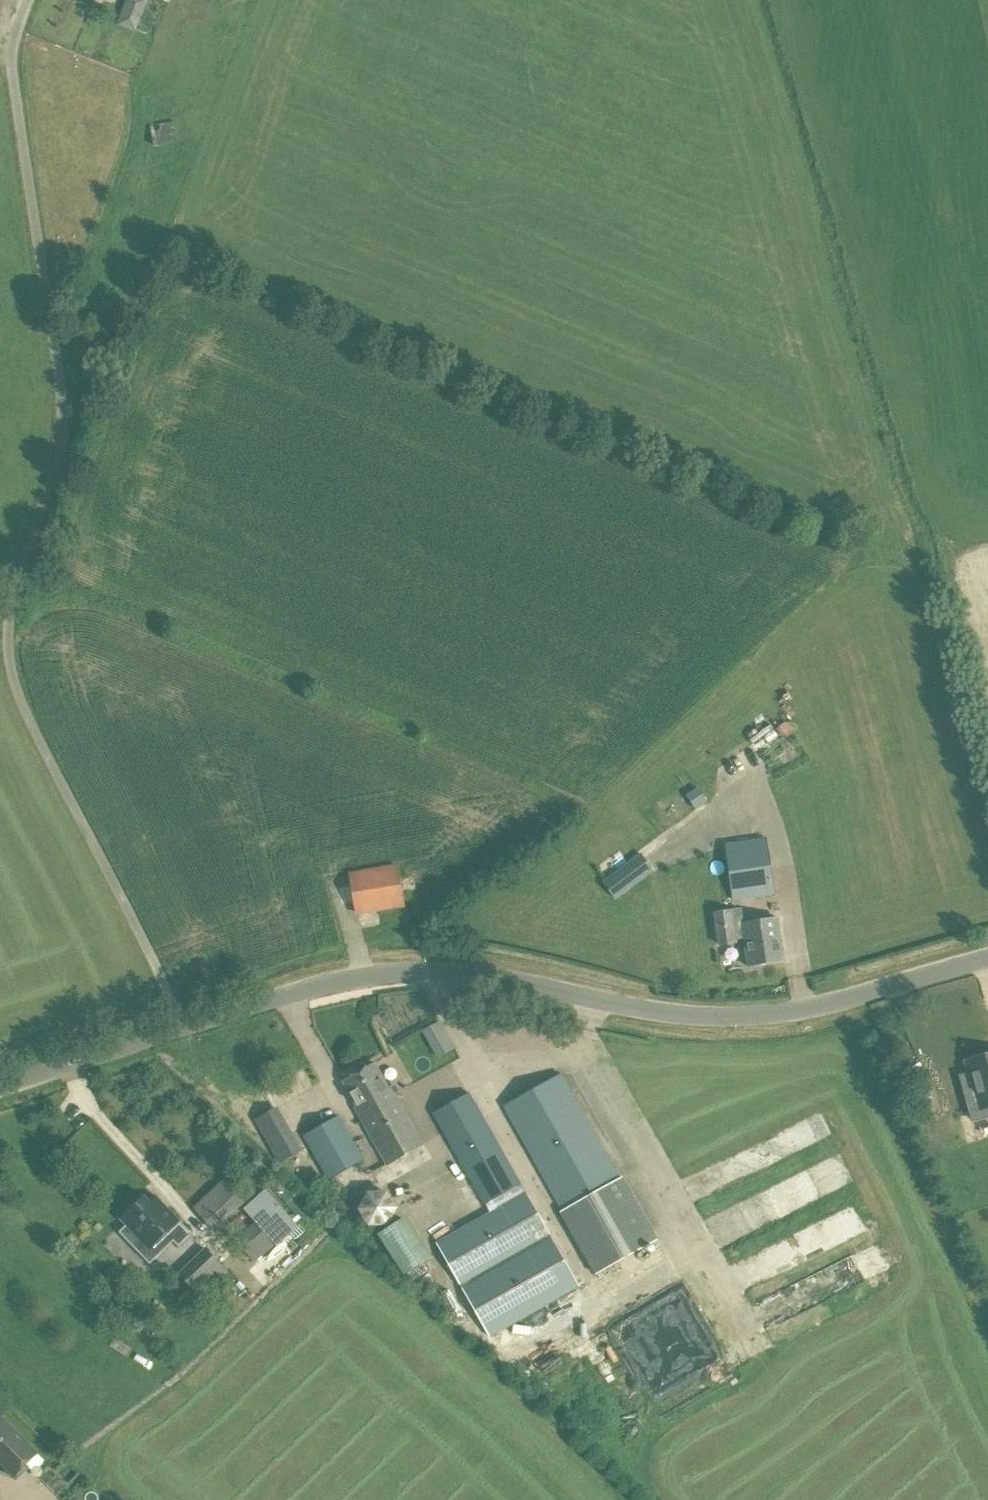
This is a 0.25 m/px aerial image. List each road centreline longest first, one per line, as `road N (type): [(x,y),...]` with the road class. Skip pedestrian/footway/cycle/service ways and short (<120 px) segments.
road 1 (unclassified): [(0,1084),(354,978),(490,969),(662,1012),(802,1010),(987,960)]

